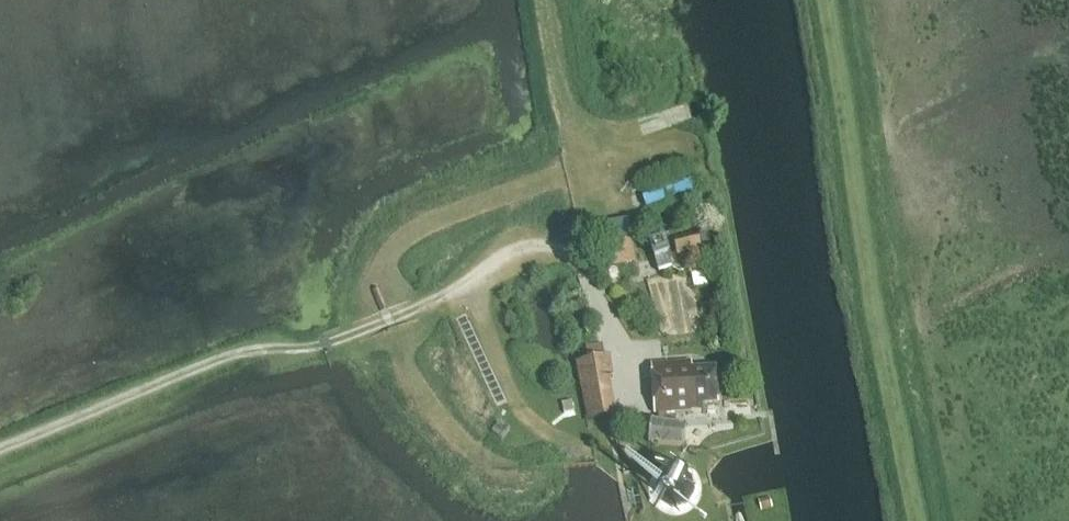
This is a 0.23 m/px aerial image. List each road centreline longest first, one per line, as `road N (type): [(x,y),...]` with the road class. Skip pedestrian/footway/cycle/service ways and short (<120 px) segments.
road 1 (track): [(0,446),(234,355),(328,345),(449,296),(503,255),(537,244),(557,247),(585,269),(620,348),(630,394)]
road 2 (track): [(922,520),(891,391),(825,0)]
road 3 (track): [(468,285),(519,407),(536,426),(591,448)]

